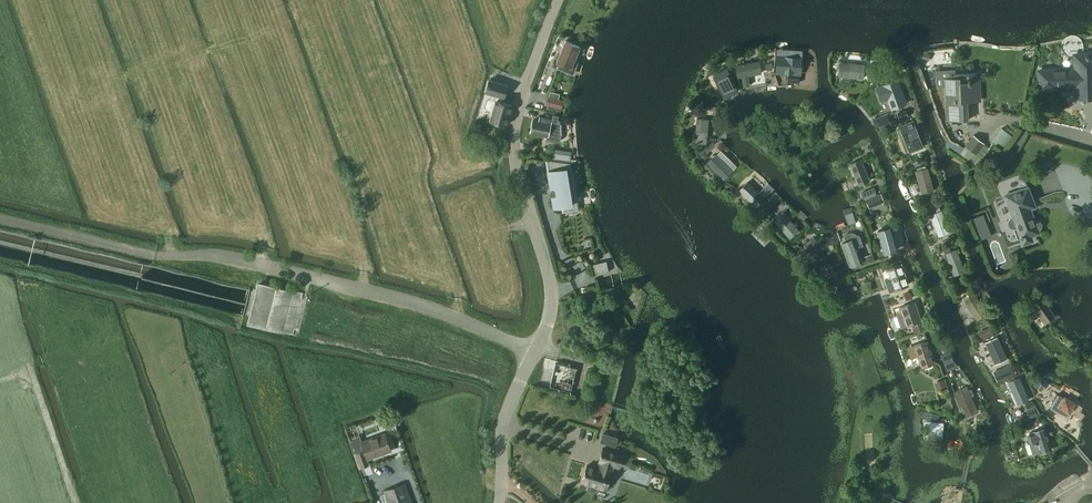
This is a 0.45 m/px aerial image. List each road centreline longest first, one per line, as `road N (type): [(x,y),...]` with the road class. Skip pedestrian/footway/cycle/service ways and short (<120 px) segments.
road 1 (tertiary): [(499,502),(507,410),(551,307),(514,129),(558,0)]
road 2 (track): [(0,383),(34,379),(76,502)]

